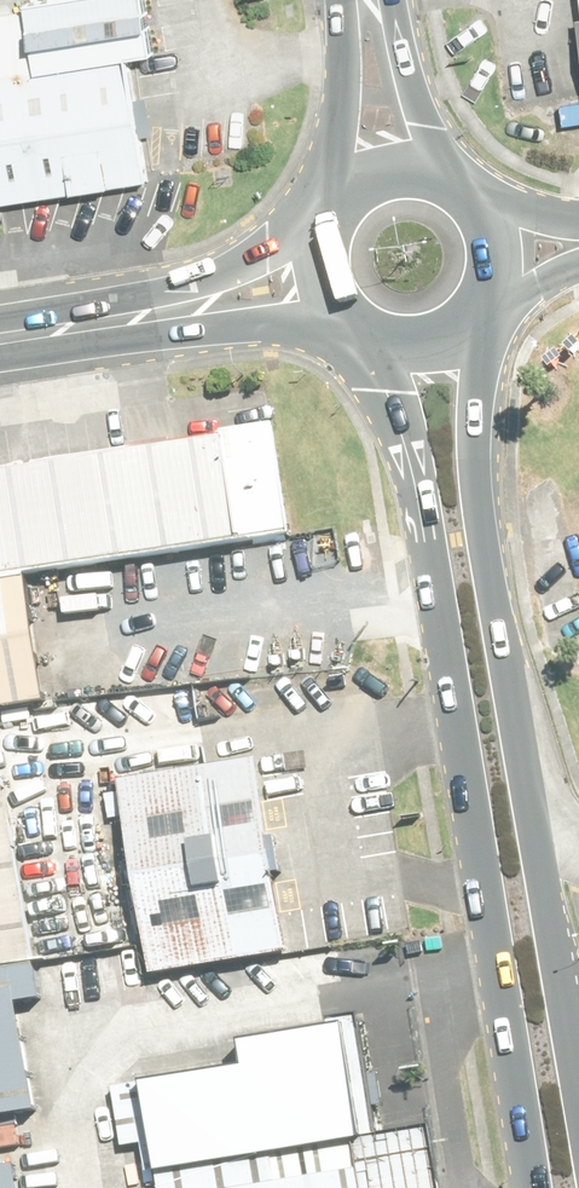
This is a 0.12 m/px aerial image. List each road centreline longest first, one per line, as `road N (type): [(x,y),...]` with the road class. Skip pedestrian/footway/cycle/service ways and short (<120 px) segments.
road 1 (secondary): [(535,1187),(413,466),(400,422),(355,339)]
road 2 (secondary): [(476,319),(473,463),(566,1027)]
road 3 (secondary): [(340,201),(360,0)]
road 4 (tertiary): [(151,318),(325,222)]
road 5 (secondary): [(369,0),(439,182)]
road 6 (tertiary): [(343,330),(151,318)]
road 7 (tertiary): [(0,341),(151,318)]
road 8 (secondary): [(476,319),(432,350),(379,351),(355,339)]

